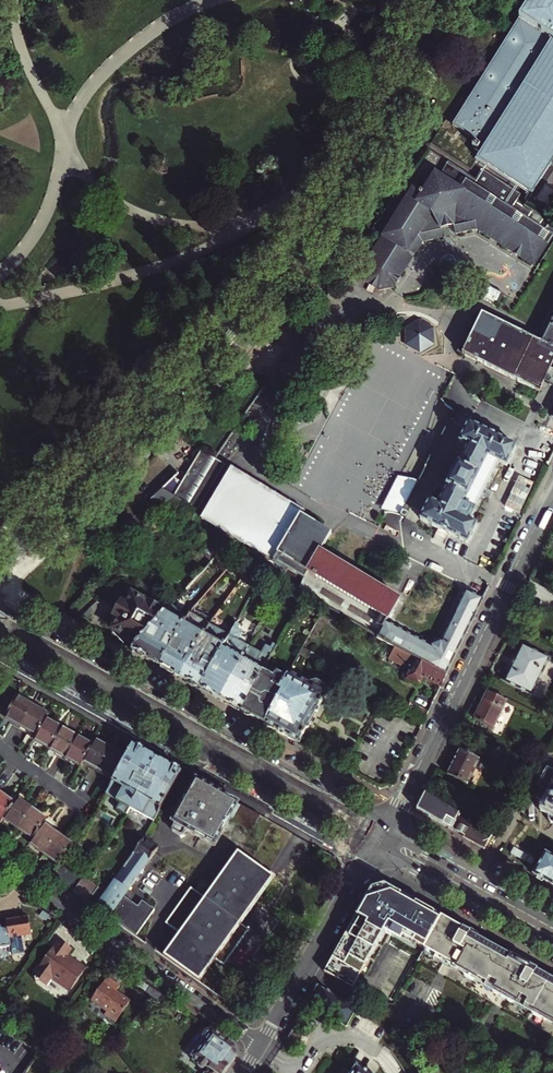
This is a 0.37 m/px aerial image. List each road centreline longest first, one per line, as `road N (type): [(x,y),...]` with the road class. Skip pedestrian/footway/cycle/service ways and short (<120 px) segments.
road 1 (residential): [(434,0),(402,101),(337,199),(0,582)]
road 2 (secondary): [(0,622),(383,839)]
road 3 (secondary): [(552,502),(383,839)]
road 4 (residential): [(263,1045),(0,859)]
road 5 (tertiary): [(263,1045),(383,839)]
road 6 (secondary): [(383,839),(393,855),(552,944)]
road 7 (secondary): [(552,922),(402,838),(383,839)]

